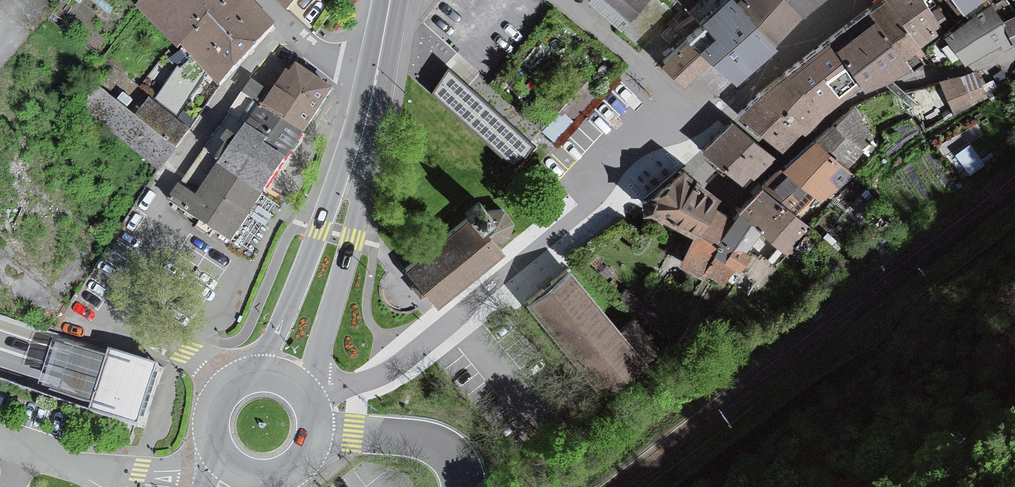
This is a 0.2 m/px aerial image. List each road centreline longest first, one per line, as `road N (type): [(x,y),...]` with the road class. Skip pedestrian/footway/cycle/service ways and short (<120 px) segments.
road 1 (trunk): [(526,486),(272,428),(0,349)]
road 2 (residential): [(308,406),(402,362),(605,192),(618,161),(643,140),(676,138)]
road 3 (residential): [(1014,52),(888,84),(840,107),(737,199),(676,138)]
road 4 (tertiary): [(302,395),(351,239),(368,107)]
road 5 (tertiary): [(368,107),(255,374)]
road 6 (residential): [(704,121),(558,0)]
road 7 (residential): [(704,121),(848,0)]
road 8 (tertiary): [(311,435),(434,441),(459,462),(460,486)]
road 9 (unclassified): [(210,433),(192,456),(171,466),(96,469),(118,486)]
road 10 (residential): [(268,0),(349,79),(372,86)]

